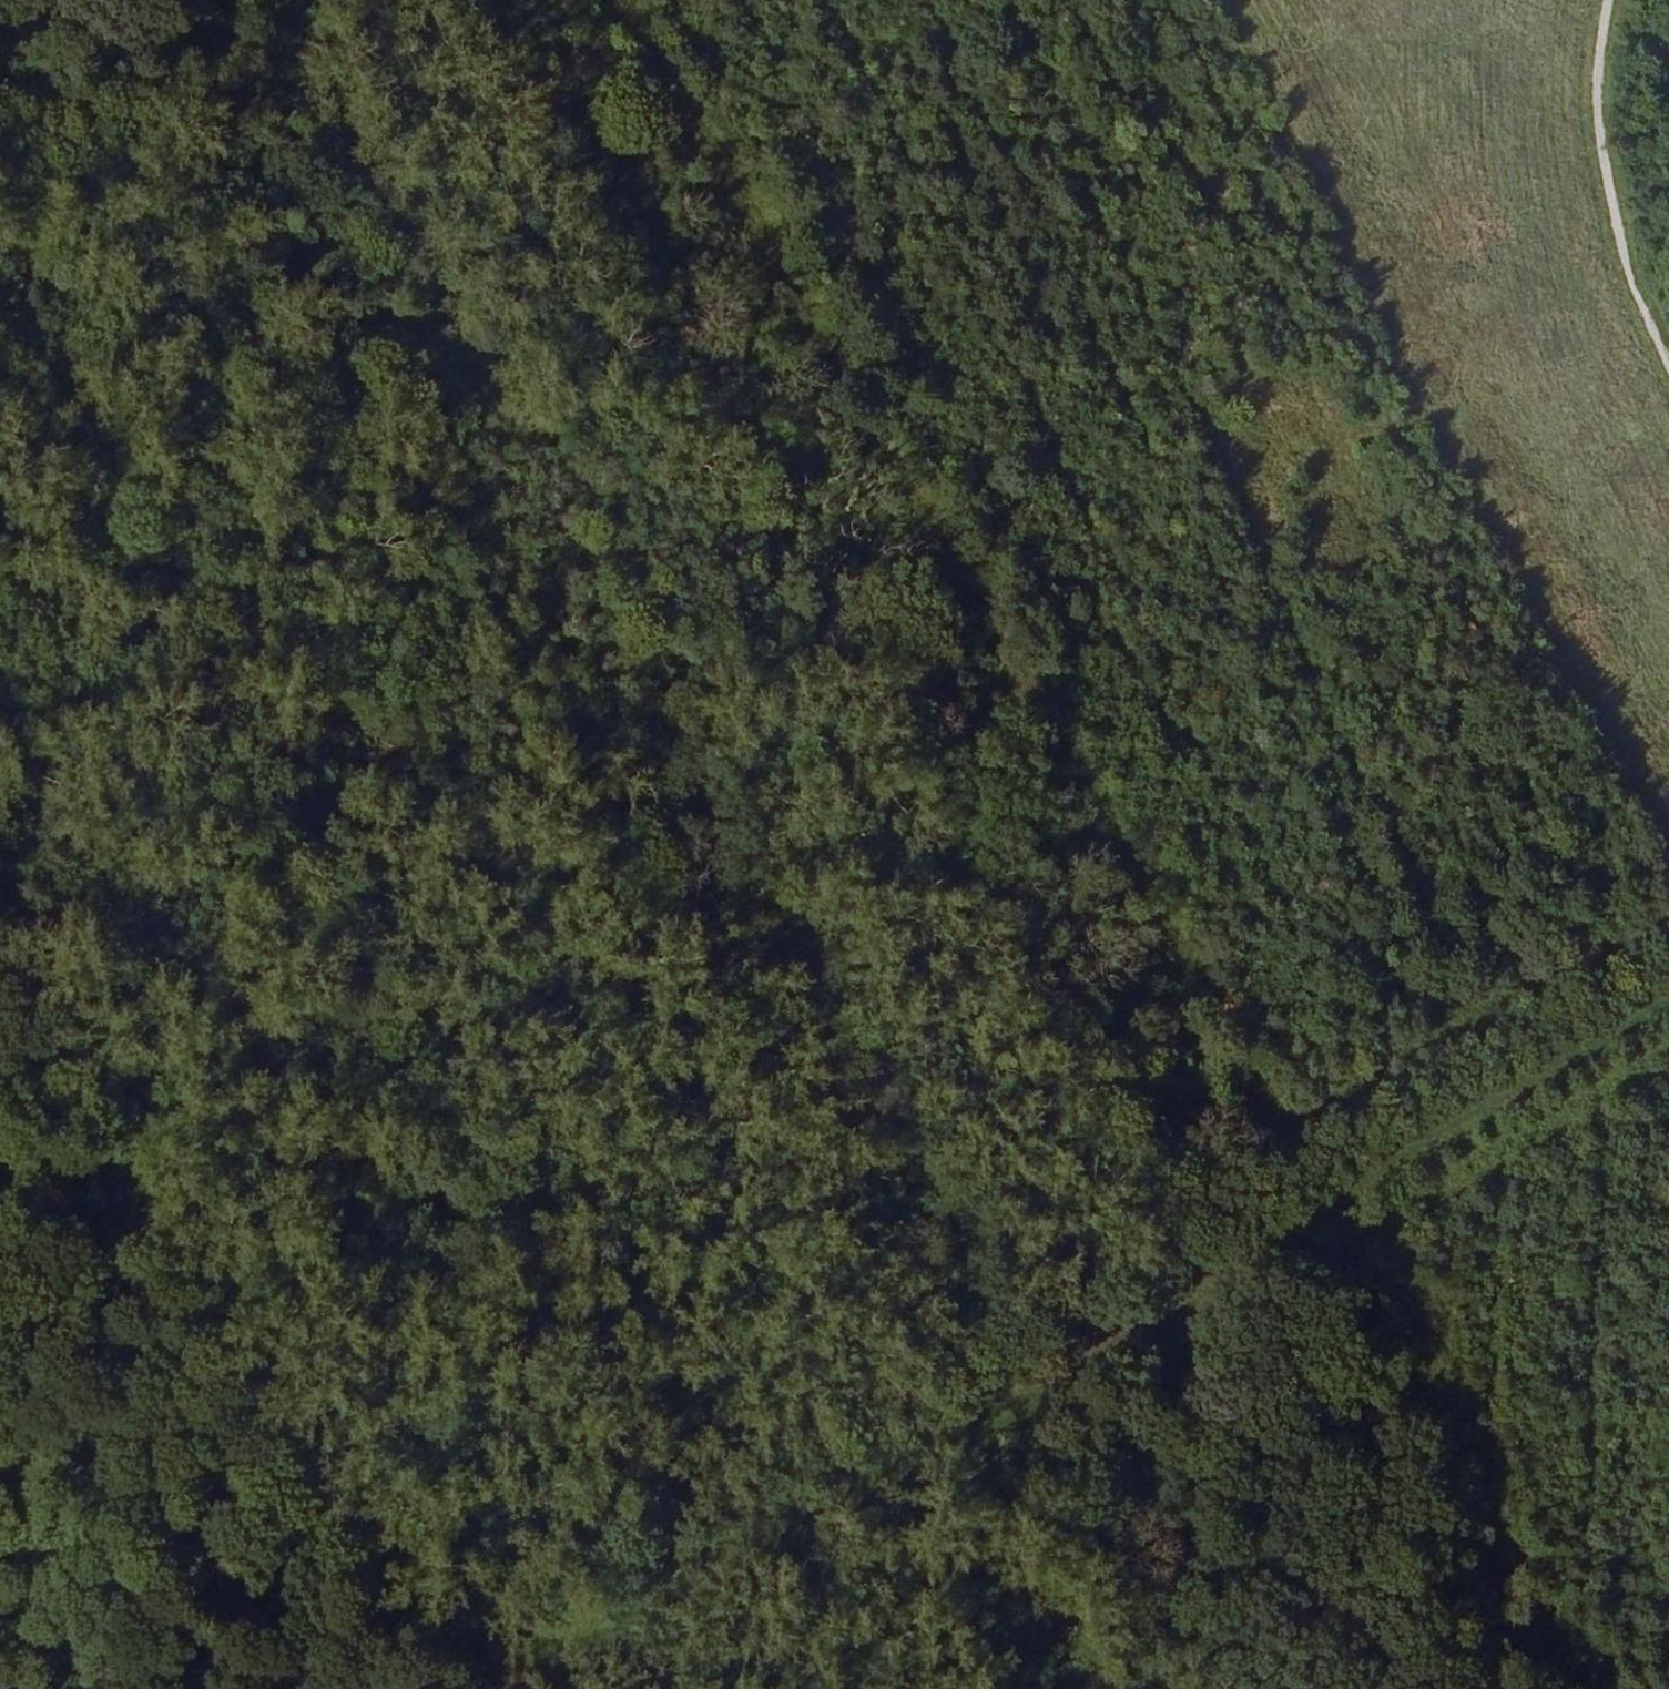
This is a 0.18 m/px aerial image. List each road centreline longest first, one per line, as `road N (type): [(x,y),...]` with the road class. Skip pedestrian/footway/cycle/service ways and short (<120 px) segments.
road 1 (track): [(515,1688),(1668,1004)]
road 2 (track): [(1668,359),(1631,282),(1617,230),(1598,112),(1607,0)]

